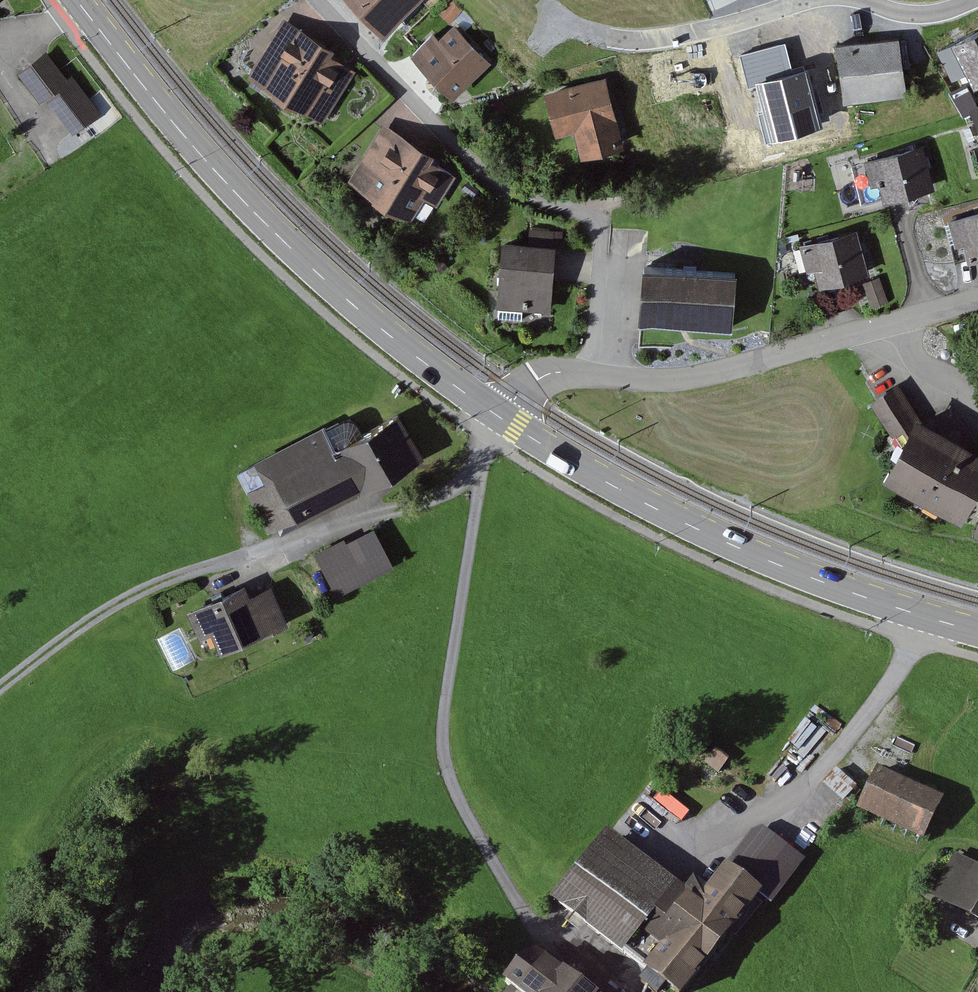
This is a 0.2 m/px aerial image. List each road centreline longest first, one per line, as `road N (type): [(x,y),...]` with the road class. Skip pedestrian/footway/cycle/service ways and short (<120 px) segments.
road 1 (secondary): [(76,0),(250,208),(405,348),(500,417)]
road 2 (track): [(500,417),(481,468),(442,755),(473,827),(531,924)]
road 3 (track): [(481,468),(451,492),(168,579),(98,616),(0,688)]
road 4 (secondary): [(500,417),(726,542),(977,632)]
road 5 (residential): [(323,0),(499,180),(598,223),(610,378)]
road 6 (residential): [(977,300),(693,379),(610,378)]
road 7 (residential): [(802,0),(702,32),(644,40),(607,37),(558,17)]
road 8 (residential): [(610,378),(548,374),(516,395),(500,417)]

